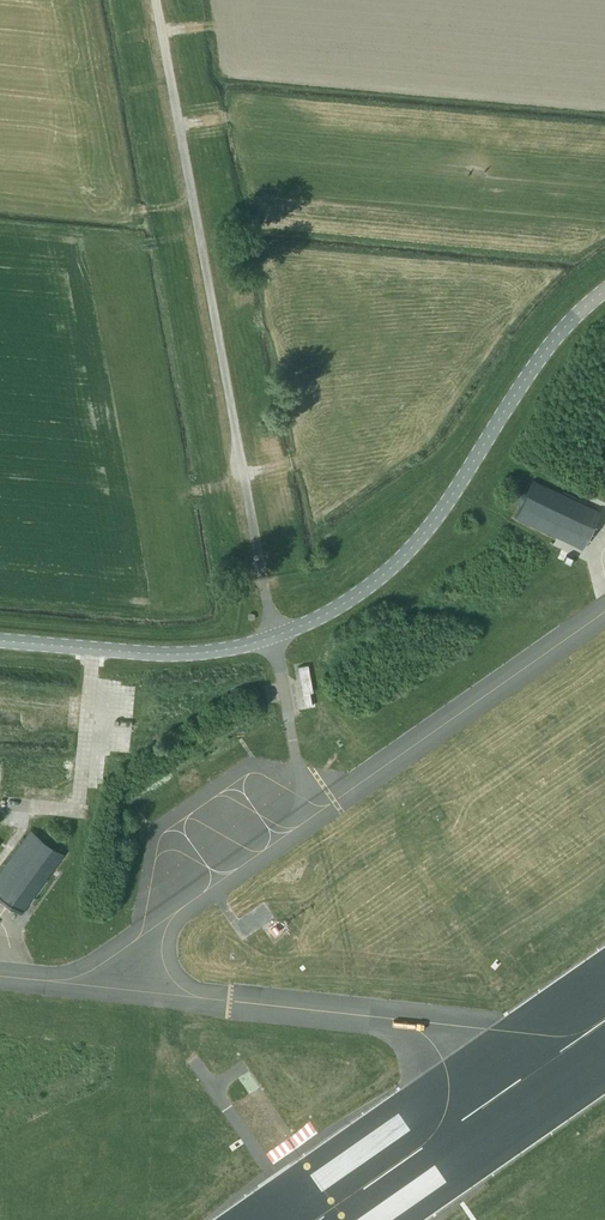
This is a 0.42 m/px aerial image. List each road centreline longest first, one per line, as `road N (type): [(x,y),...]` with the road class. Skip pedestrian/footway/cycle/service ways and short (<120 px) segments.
road 1 (unclassified): [(604,290),(555,339),(420,539),(332,611),(247,645),(188,654),(0,641)]
road 2 (track): [(259,557),(237,561),(233,606),(215,630),(163,635),(0,622)]
road 3 (track): [(8,803),(77,812),(94,649)]

